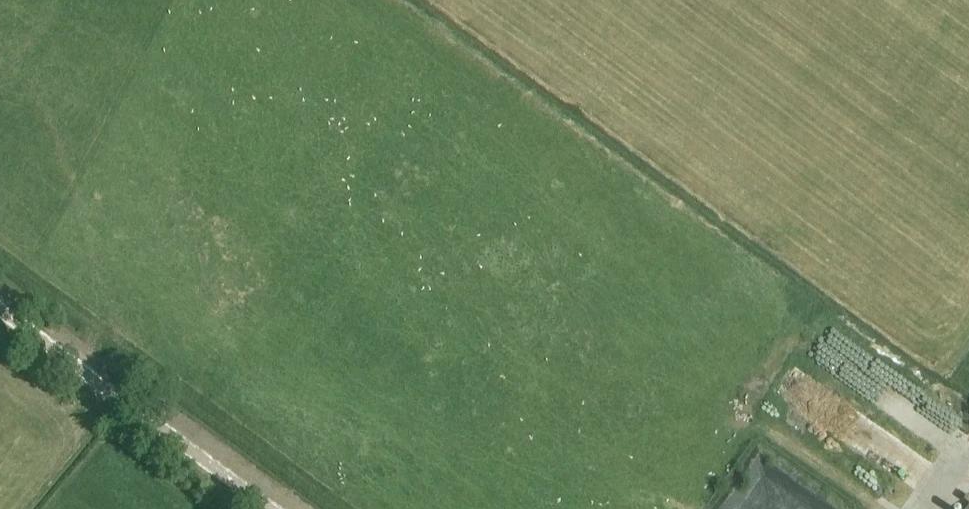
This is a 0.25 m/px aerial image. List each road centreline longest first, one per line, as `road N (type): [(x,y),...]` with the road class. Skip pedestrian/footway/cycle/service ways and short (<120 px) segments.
road 1 (unclassified): [(276,508),(0,307)]

